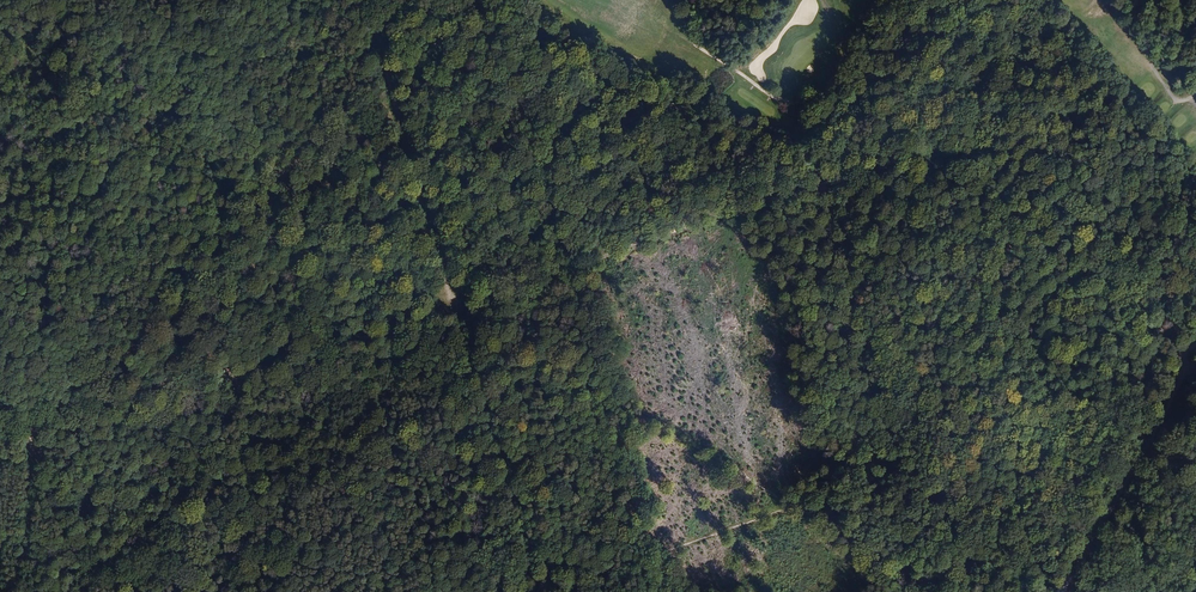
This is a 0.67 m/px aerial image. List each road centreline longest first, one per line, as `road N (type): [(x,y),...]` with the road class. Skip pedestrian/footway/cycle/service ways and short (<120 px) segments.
road 1 (track): [(381,38),(30,446)]
road 2 (residential): [(1059,591),(1195,351)]
road 3 (track): [(976,149),(1082,68)]

